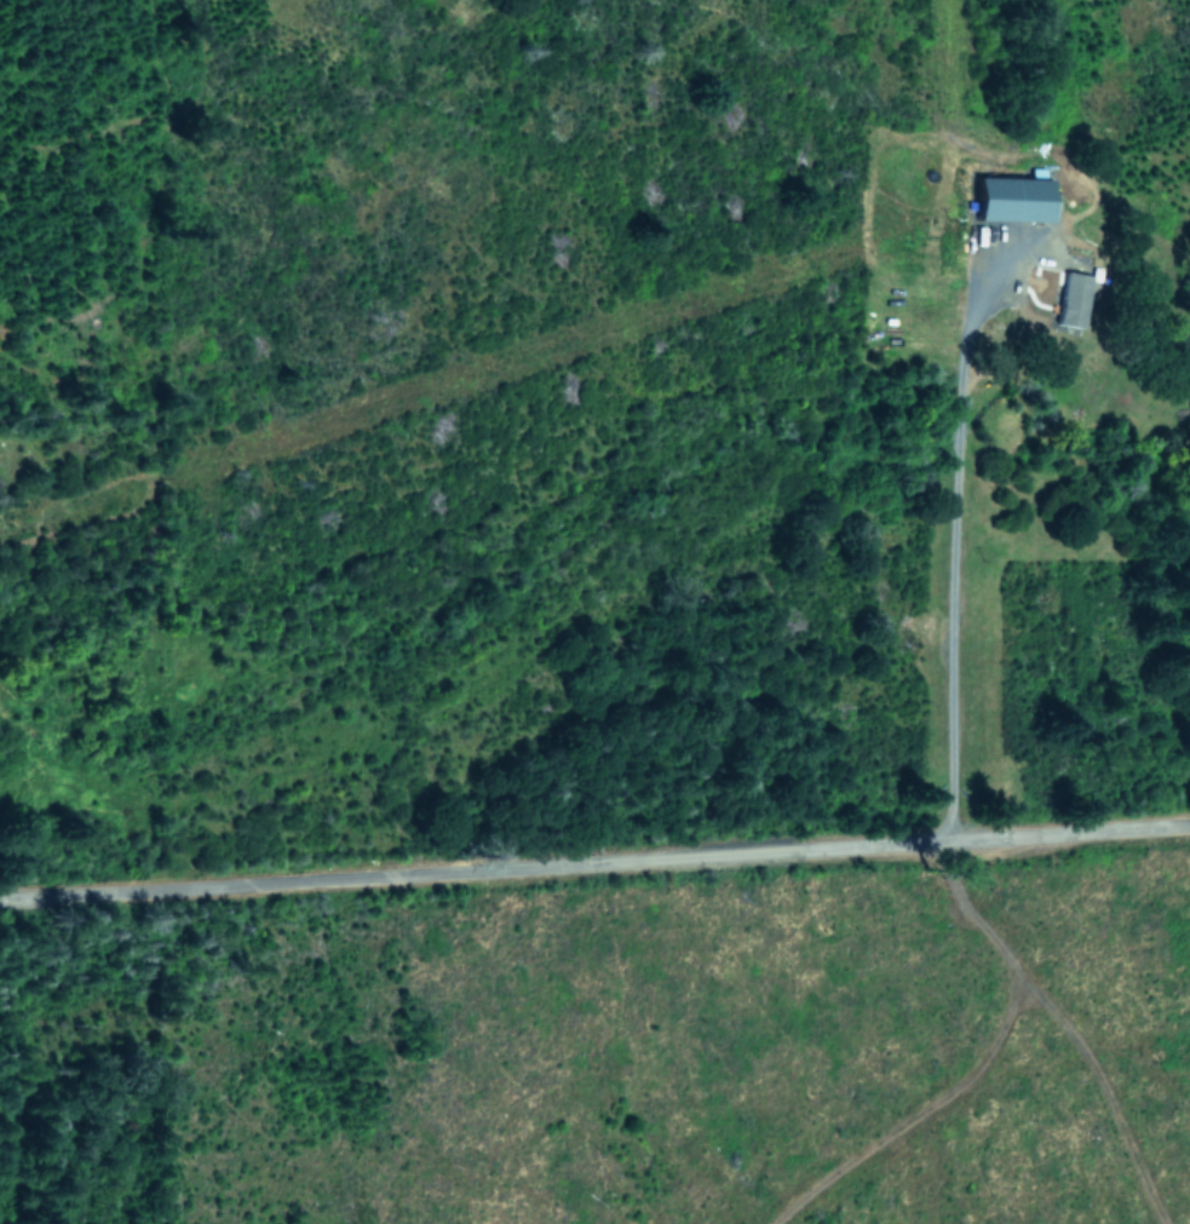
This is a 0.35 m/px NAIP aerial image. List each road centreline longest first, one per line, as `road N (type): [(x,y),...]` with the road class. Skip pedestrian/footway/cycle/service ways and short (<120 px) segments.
road 1 (residential): [(0,902),(1189,825)]

